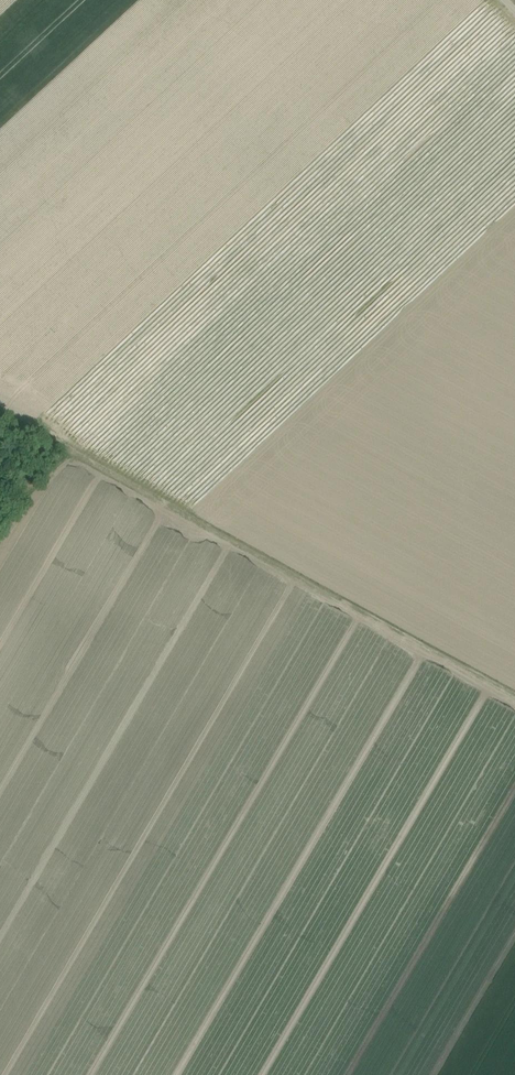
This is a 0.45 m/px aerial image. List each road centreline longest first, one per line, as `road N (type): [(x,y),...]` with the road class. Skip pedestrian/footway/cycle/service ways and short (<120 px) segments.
road 1 (track): [(0,389),(514,687)]

